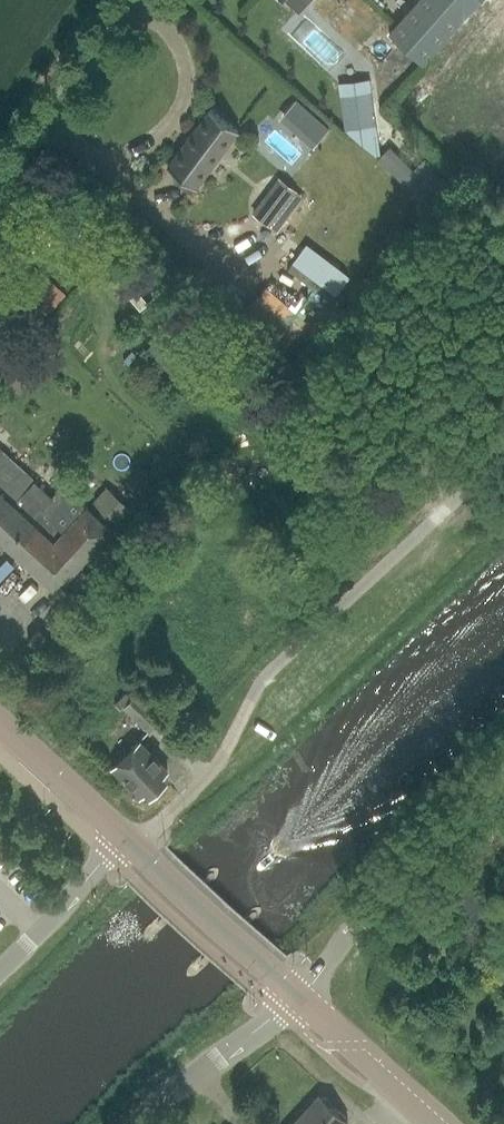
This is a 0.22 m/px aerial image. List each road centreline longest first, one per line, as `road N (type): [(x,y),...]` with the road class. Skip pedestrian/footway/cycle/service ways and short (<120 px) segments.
road 1 (track): [(133,848),(220,765),(267,680),(468,493),(503,473)]
road 2 (unclassified): [(300,1000),(368,912),(503,777)]
road 3 (unclassified): [(0,195),(146,0)]
road 4 (secondary): [(300,1000),(133,848)]
road 5 (tertiary): [(140,1123),(197,1073),(300,1000)]
road 6 (secondary): [(441,1123),(300,1000)]
road 7 (unclassified): [(0,973),(133,848)]
road 8 (secondary): [(133,848),(0,725)]

